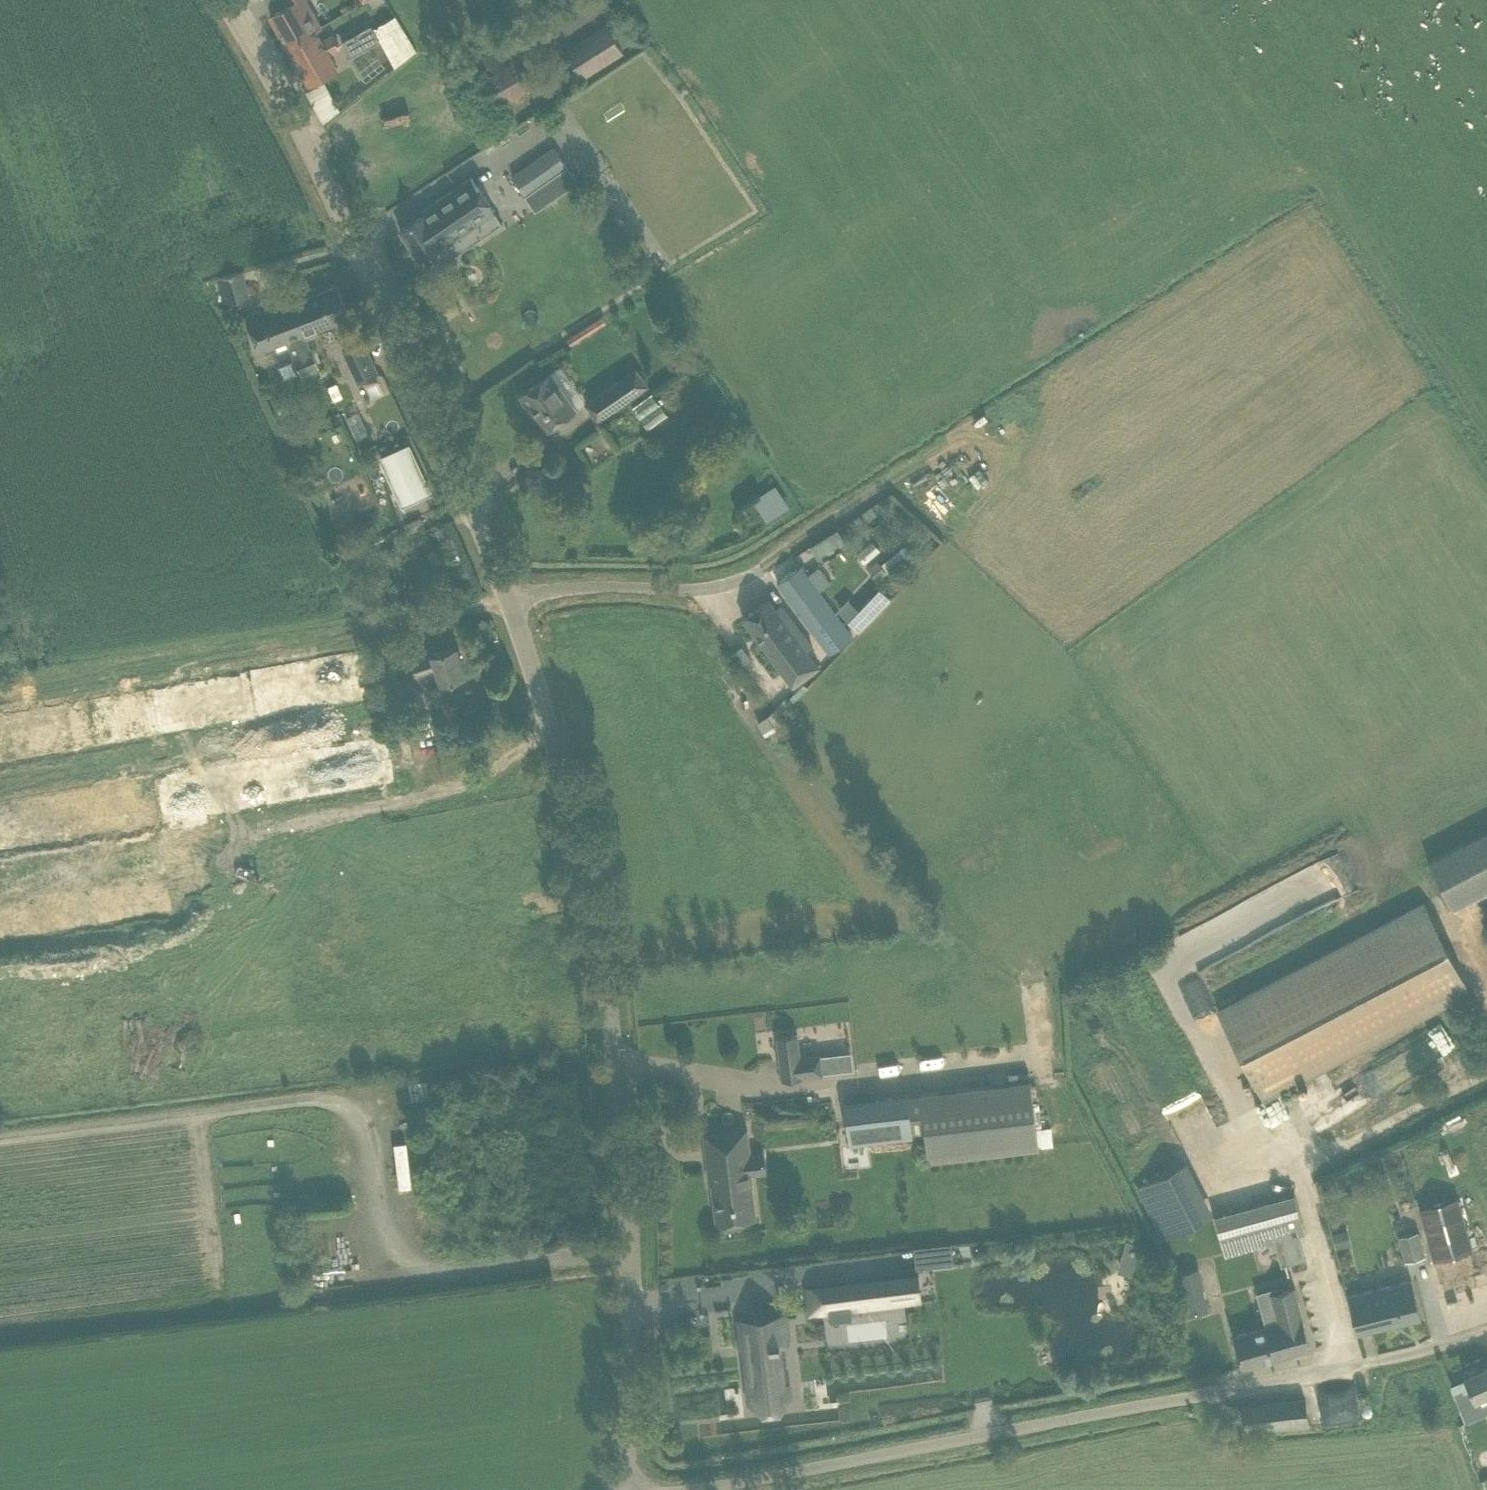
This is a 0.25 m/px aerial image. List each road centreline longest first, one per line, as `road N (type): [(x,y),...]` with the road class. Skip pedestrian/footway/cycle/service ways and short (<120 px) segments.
road 1 (unclassified): [(629,1489),(629,1254),(617,1073),(554,732),(511,595),(281,90),(225,0)]
road 2 (residential): [(685,1489),(1214,1395),(1356,1361)]
road 3 (track): [(788,548),(956,437),(999,444),(1019,460),(1030,493)]
road 4 (track): [(1299,1163),(1486,1069)]

